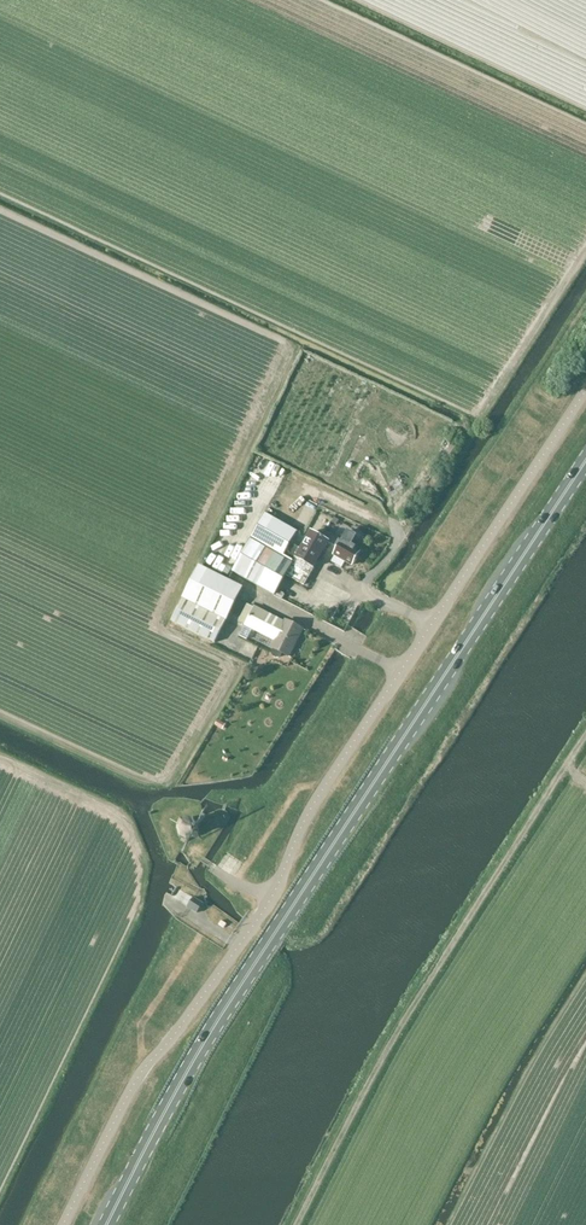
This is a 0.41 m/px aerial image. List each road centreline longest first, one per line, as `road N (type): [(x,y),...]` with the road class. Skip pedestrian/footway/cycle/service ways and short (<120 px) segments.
road 1 (unclassified): [(585,391),(311,809),(265,910),(136,1079),(63,1224)]
road 2 (primary): [(106,1224),(207,1037),(585,461)]
road 3 (track): [(295,1224),(383,1050),(585,733)]

